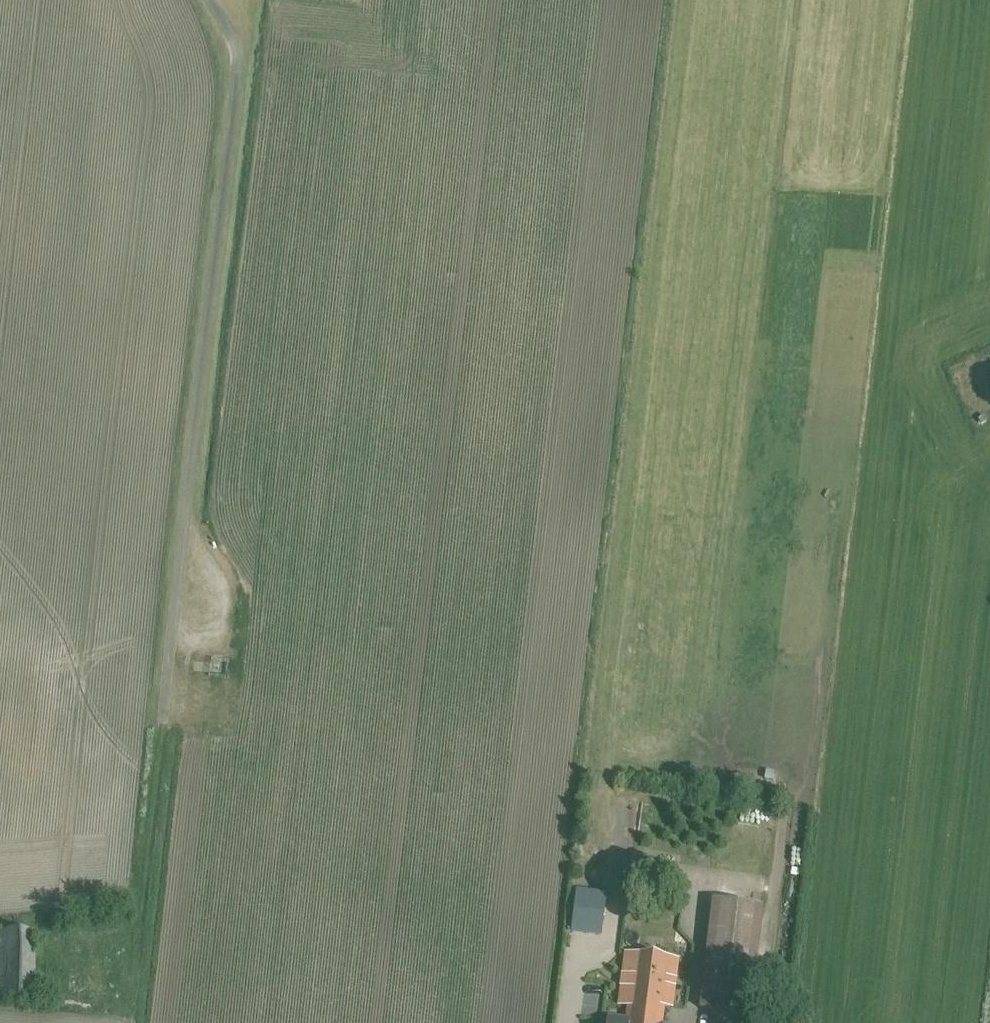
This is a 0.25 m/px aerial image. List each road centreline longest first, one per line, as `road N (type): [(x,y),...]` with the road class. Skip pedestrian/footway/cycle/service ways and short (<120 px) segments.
road 1 (track): [(248,0),(169,670)]

